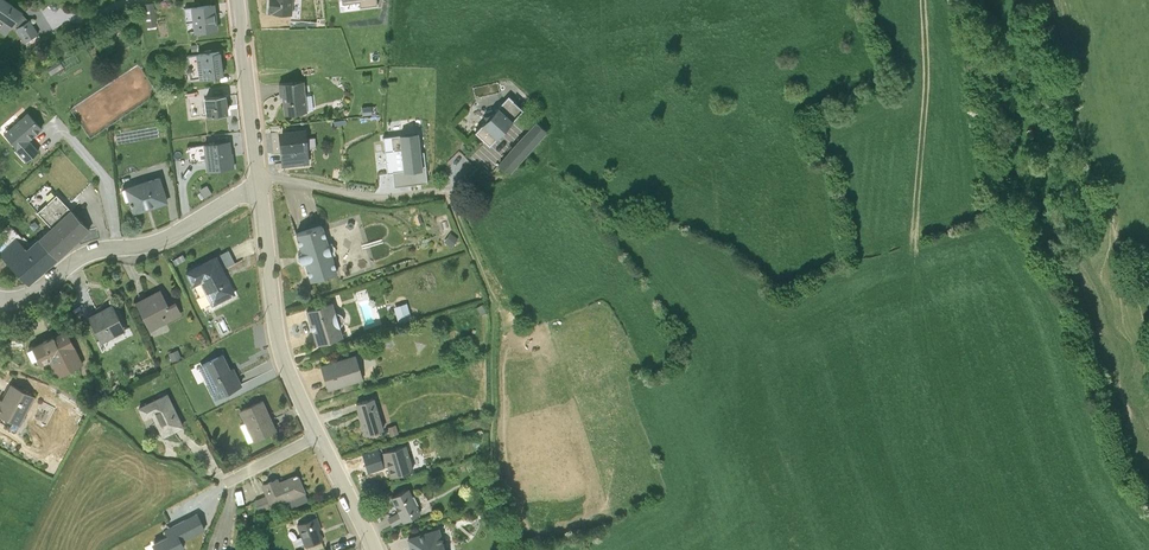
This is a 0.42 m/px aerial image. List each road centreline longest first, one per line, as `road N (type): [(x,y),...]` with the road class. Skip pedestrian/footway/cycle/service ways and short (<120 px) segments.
road 1 (residential): [(0,298),(36,292),(89,254),(175,234),(259,182)]
road 2 (unclassified): [(259,182),(279,344),(320,436)]
road 3 (unclassified): [(259,182),(377,198),(445,190)]
road 4 (residential): [(238,0),(259,182)]
road 5 (unclassified): [(320,436),(373,549)]

